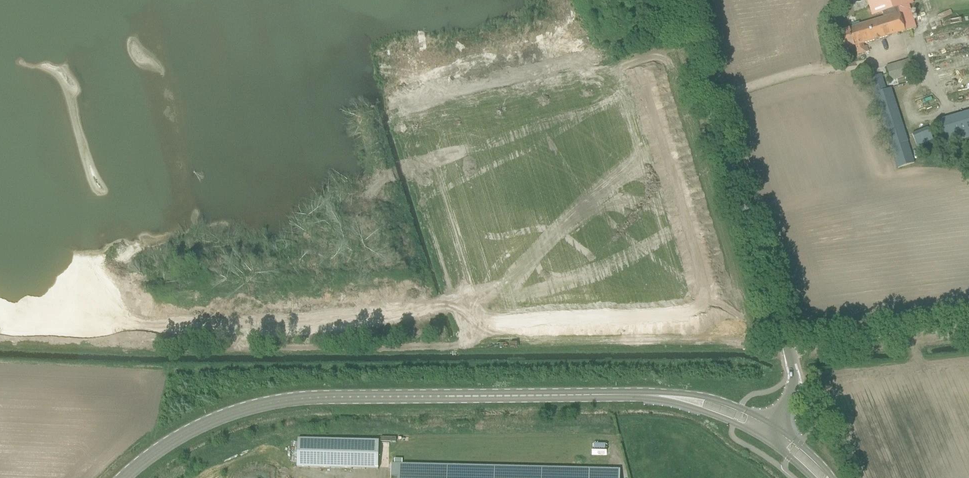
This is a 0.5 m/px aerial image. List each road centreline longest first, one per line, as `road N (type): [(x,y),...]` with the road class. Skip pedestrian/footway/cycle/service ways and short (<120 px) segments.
road 1 (secondary): [(124,477),(202,426),(270,406),(371,398),(673,398)]
road 2 (unclassified): [(774,426),(795,375),(679,0)]
road 3 (track): [(788,350),(968,330)]

